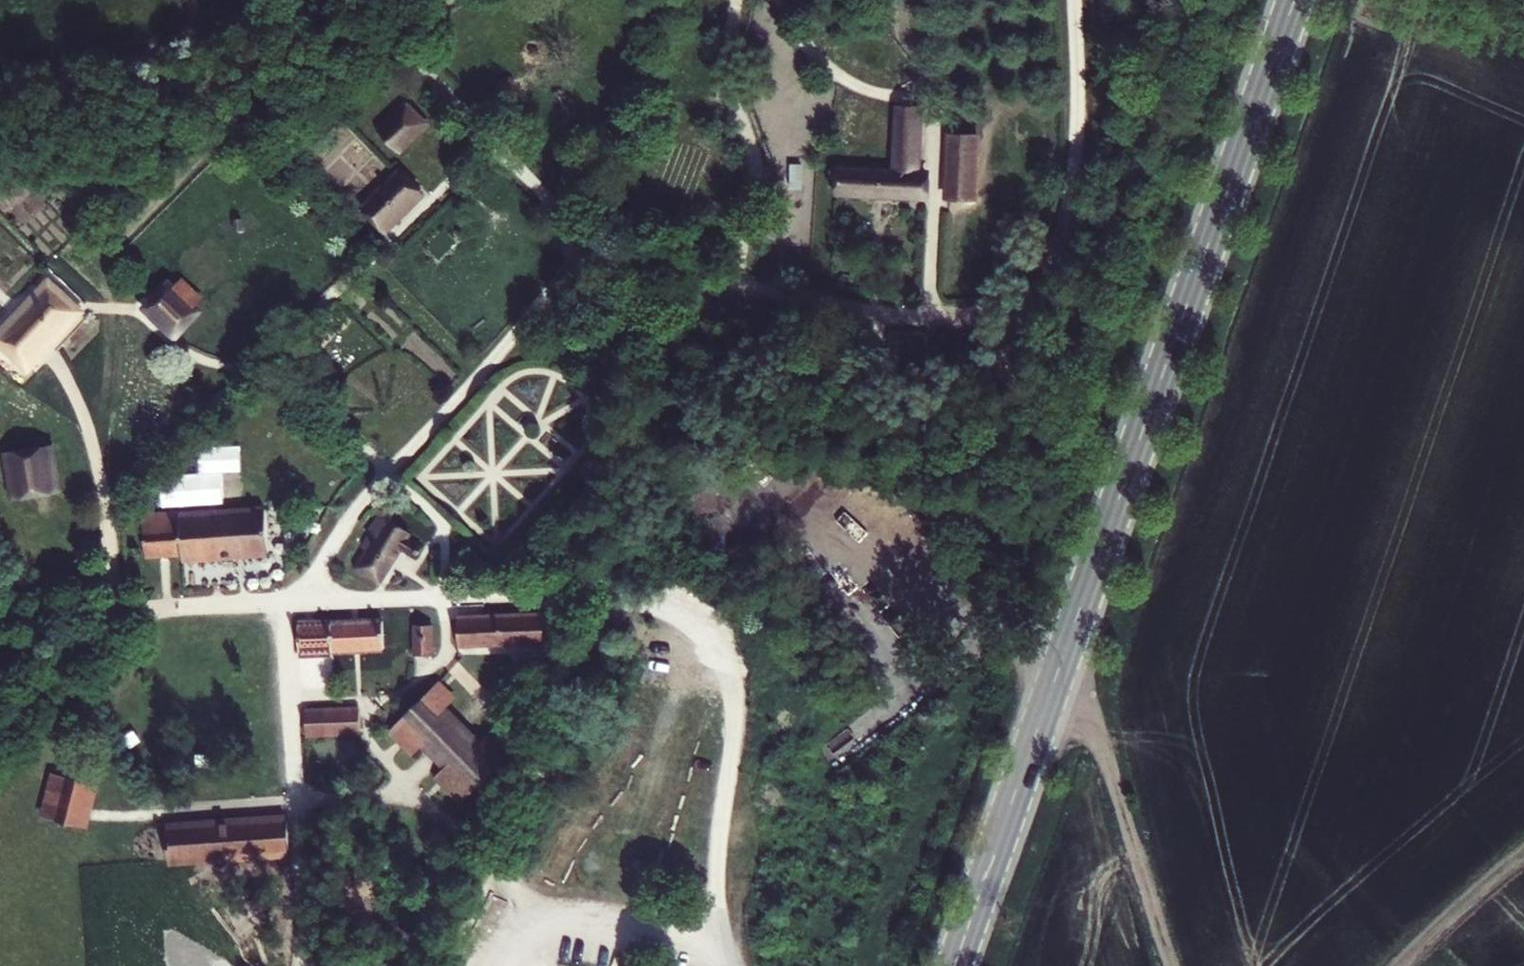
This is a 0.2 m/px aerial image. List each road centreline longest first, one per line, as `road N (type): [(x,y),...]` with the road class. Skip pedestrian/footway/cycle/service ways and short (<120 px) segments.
road 1 (track): [(528,906),(504,870),(581,681),(615,542),(638,506),(699,461),(757,448),(824,462),(882,459),(903,443),(939,441),(983,460),(1000,437),(1107,183),(1167,25),(1168,0)]
road 2 (secondary): [(1295,0),(954,965)]
road 3 (track): [(703,630),(736,676),(733,758),(713,869),(725,932)]
road 4 (track): [(1169,965),(1107,745),(1054,683)]

